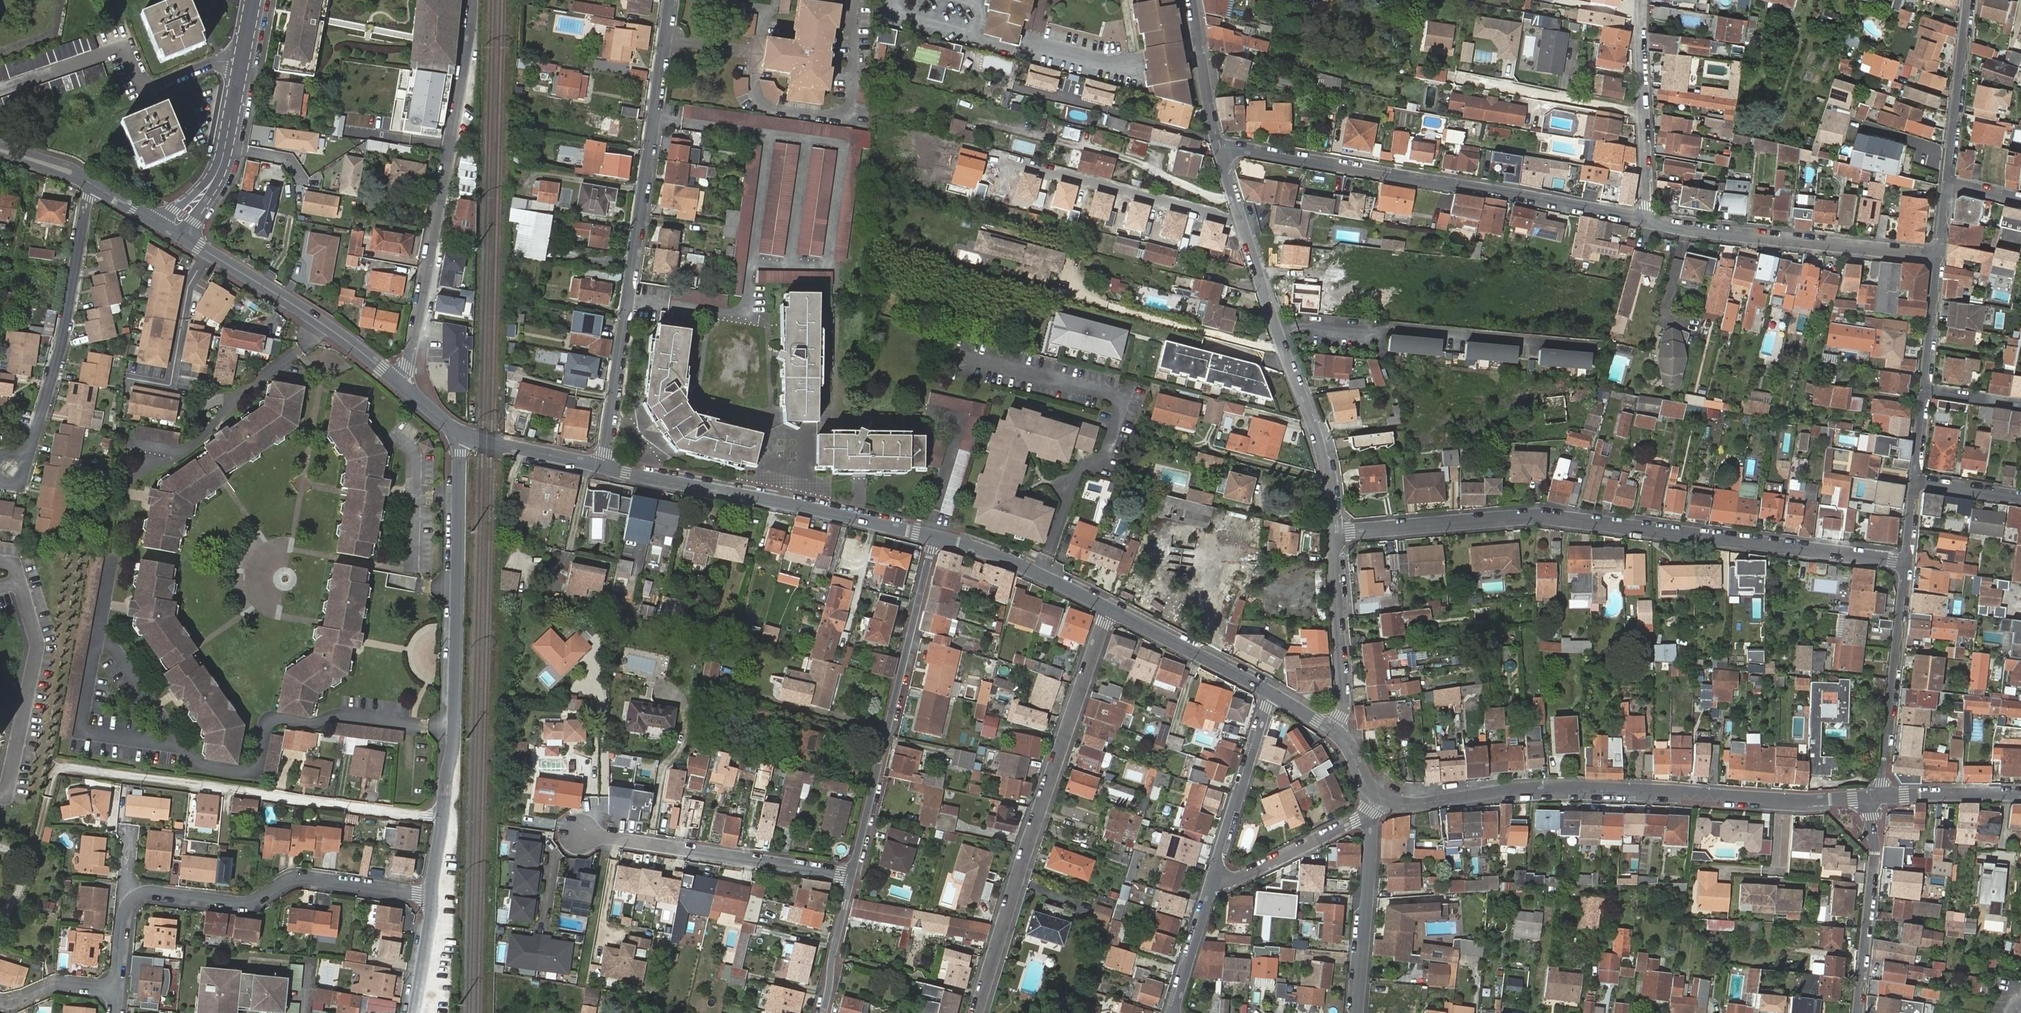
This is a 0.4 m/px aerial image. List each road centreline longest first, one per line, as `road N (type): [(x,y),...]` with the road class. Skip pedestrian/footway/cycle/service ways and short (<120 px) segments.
road 1 (residential): [(1332,534),(1557,516),(1905,562)]
road 2 (tertiary): [(1379,798),(1420,804),(1515,788),(1604,787),(1806,802),(1876,798)]
road 3 (residential): [(602,466),(669,0)]
road 4 (tertiary): [(431,895),(454,743),(459,432)]
road 5 (residential): [(1644,220),(1216,150)]
road 6 (residential): [(1110,611),(977,1012)]
road 7 (residential): [(472,0),(406,368),(396,381)]
road 8 (residential): [(934,537),(851,877)]
road 9 (tertiary): [(602,466),(934,537)]
road 10 (residential): [(431,895),(298,878),(243,902),(150,894),(134,900)]
road 11 (residential): [(1938,256),(1644,220)]
road 12 (residential): [(93,183),(68,310),(22,458)]
road 13 (residential): [(851,877),(579,831)]
road 14 (tertiary): [(172,230),(300,309),(396,381)]
road 15 (residential): [(0,564),(12,565),(38,648),(0,797)]
road 16 (tertiary): [(172,230),(223,165),(255,0)]
road 17 (residential): [(1876,798),(1905,562)]
road 18 (unclassified): [(1279,345),(1107,305),(1080,294),(1068,269)]
road 19 (residential): [(1642,0),(1644,220)]
road 20 (residential): [(1876,798),(1857,1012)]
road 21 (residential): [(1216,150),(1279,345)]
road 22 (residential): [(1279,345),(1317,433),(1332,534)]
road 23 (residential): [(1332,534),(1343,700),(1331,729)]
road 24 (residential): [(1357,1012),(1369,815)]
road 25 (tertiary): [(934,537),(1025,566),(1110,611)]
road 26 (residential): [(1215,876),(1272,693)]
road 27 (residential): [(1946,186),(1967,0)]
road 28 (tertiary): [(1110,611),(1272,693)]
road 29 (residential): [(1369,815),(1232,881),(1215,876)]
road 30 (residential): [(1193,0),(1216,150)]
road 31 (tertiary): [(459,432),(602,466)]
road 32 (tertiary): [(1876,798),(2020,795)]
road 33 (residential): [(1172,1012),(1215,876)]
road 34 (residential): [(851,877),(823,1012)]
road 35 (residential): [(1923,390),(1938,256)]
road 36 (residential): [(118,987),(59,982),(0,1002)]

